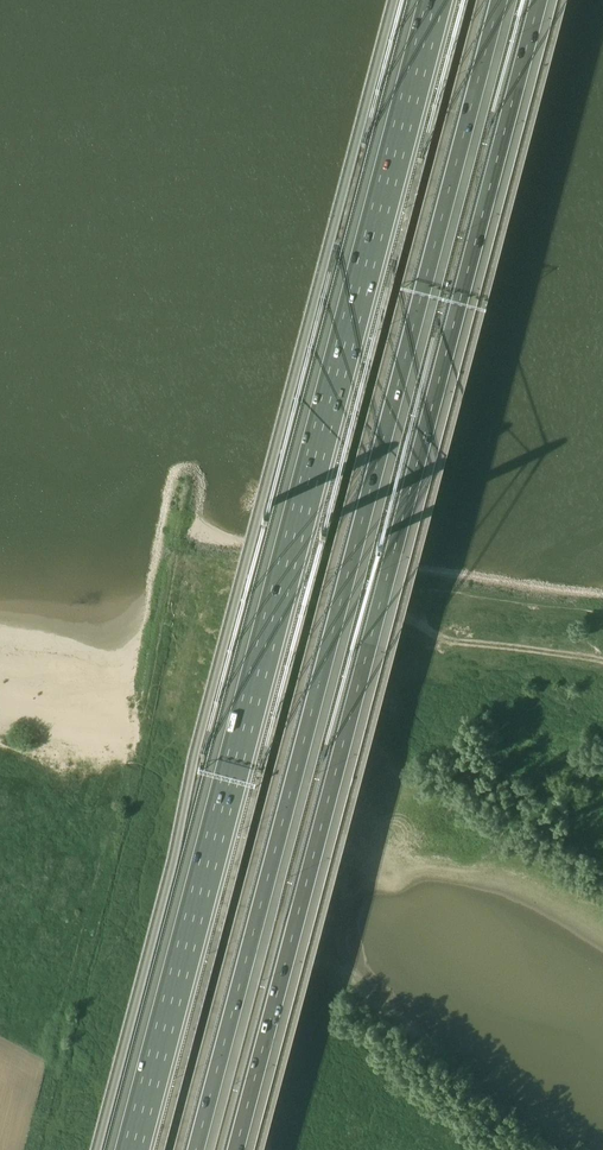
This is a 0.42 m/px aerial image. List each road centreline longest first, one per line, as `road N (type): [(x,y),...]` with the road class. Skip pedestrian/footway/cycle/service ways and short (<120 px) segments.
road 1 (motorway): [(235,1149),(541,0)]
road 2 (motorway): [(196,1149),(501,0)]
road 3 (motorway): [(435,0),(132,1149)]
road 4 (unclassified): [(398,0),(96,1149)]

